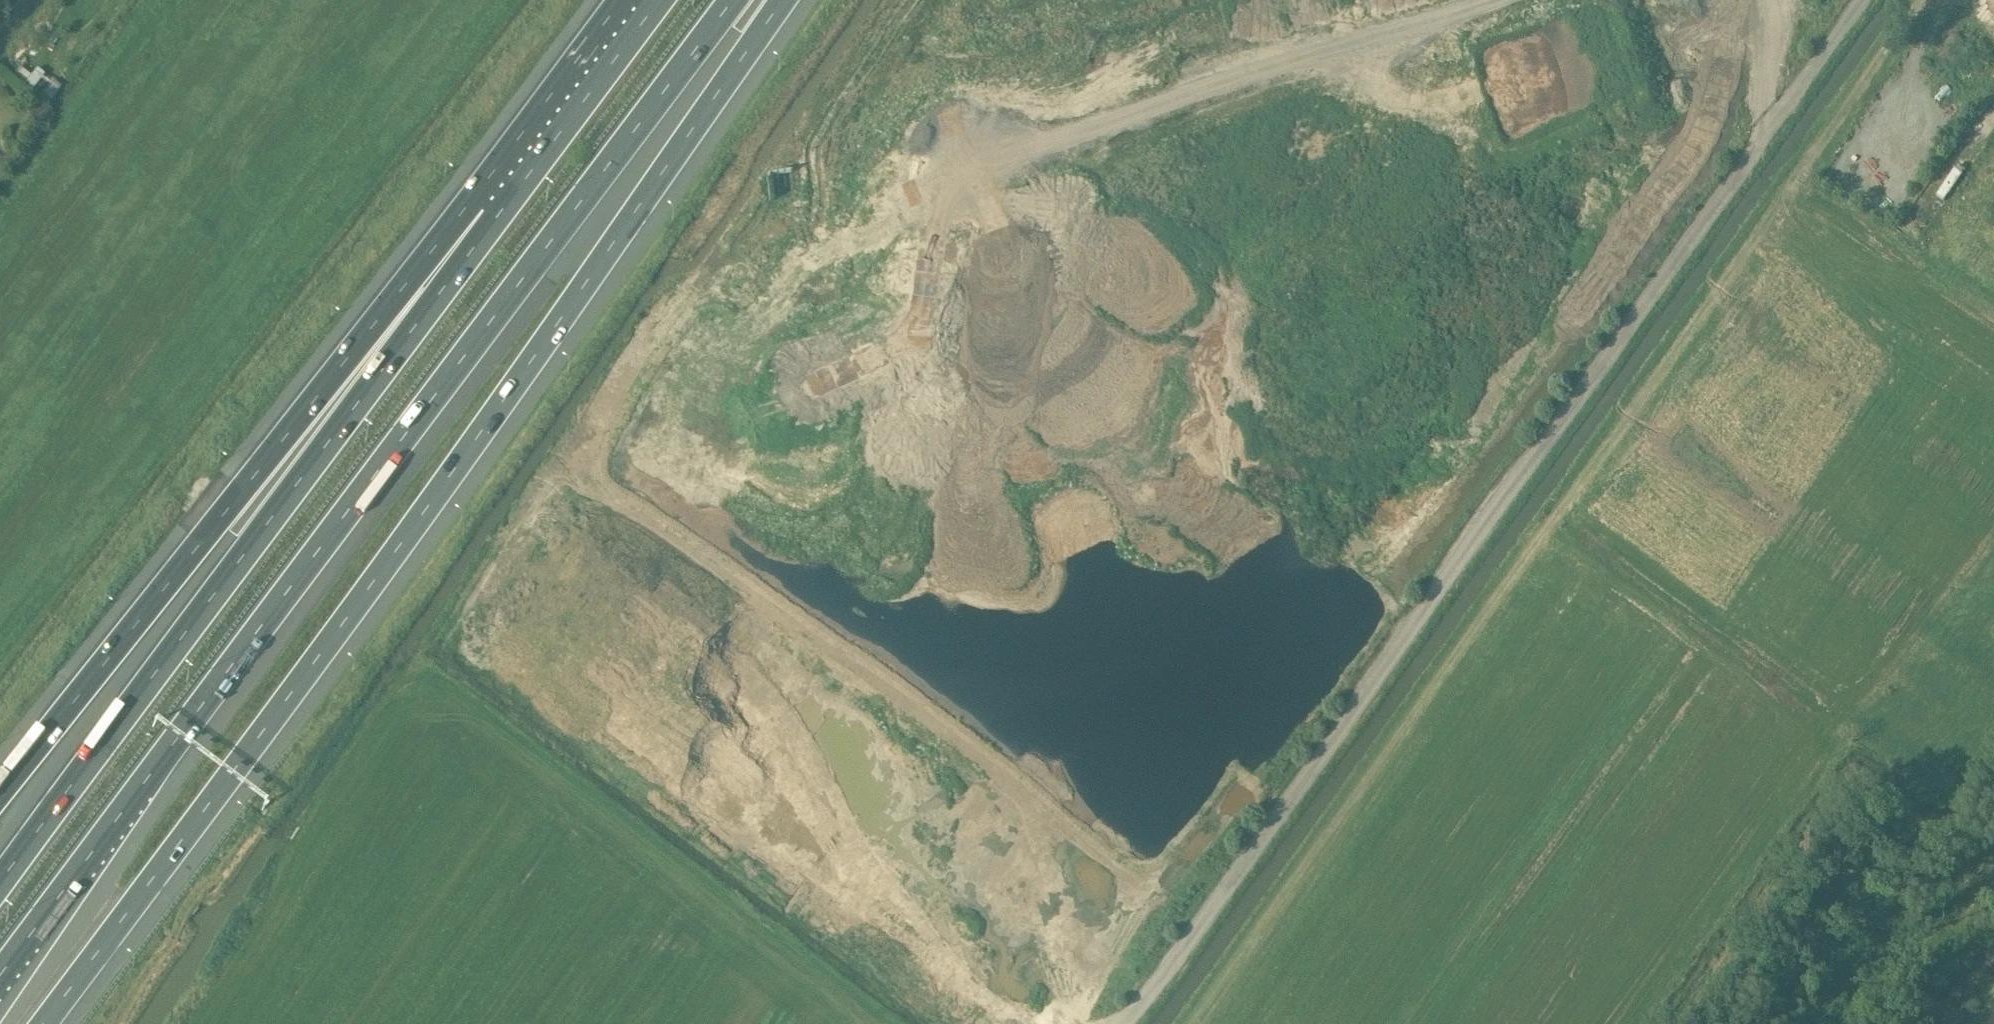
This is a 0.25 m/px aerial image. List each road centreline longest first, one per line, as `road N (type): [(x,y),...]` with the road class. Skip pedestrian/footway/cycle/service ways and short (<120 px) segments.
road 1 (motorway): [(43,1023),(454,473),(785,0)]
road 2 (motorway): [(0,973),(732,0)]
road 3 (motorway): [(481,212),(252,543),(0,884)]
road 4 (motorway): [(481,212),(219,517),(0,792)]
road 5 (motorway): [(640,0),(481,212)]

